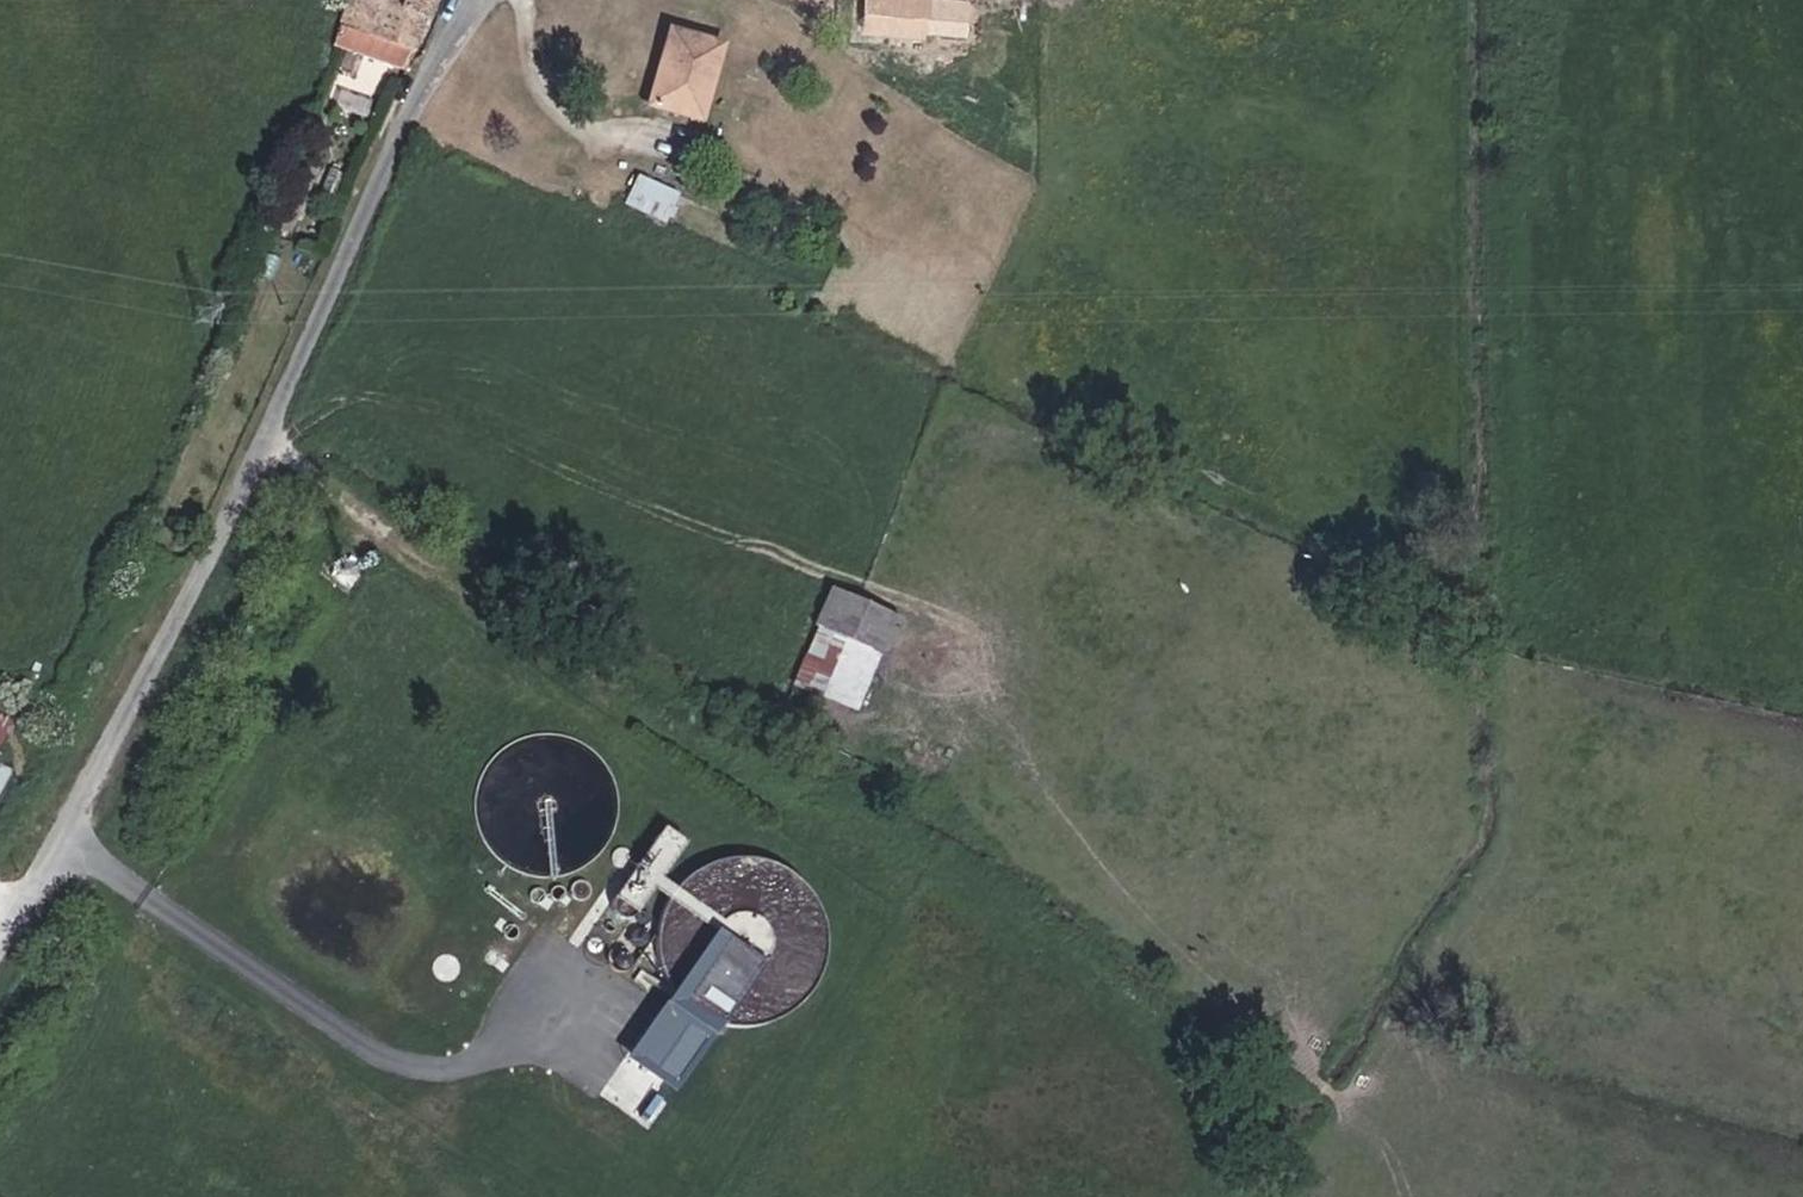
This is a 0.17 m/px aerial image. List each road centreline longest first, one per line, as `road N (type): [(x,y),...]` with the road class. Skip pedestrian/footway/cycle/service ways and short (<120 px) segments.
road 1 (unclassified): [(0,954),(68,845),(479,0)]

